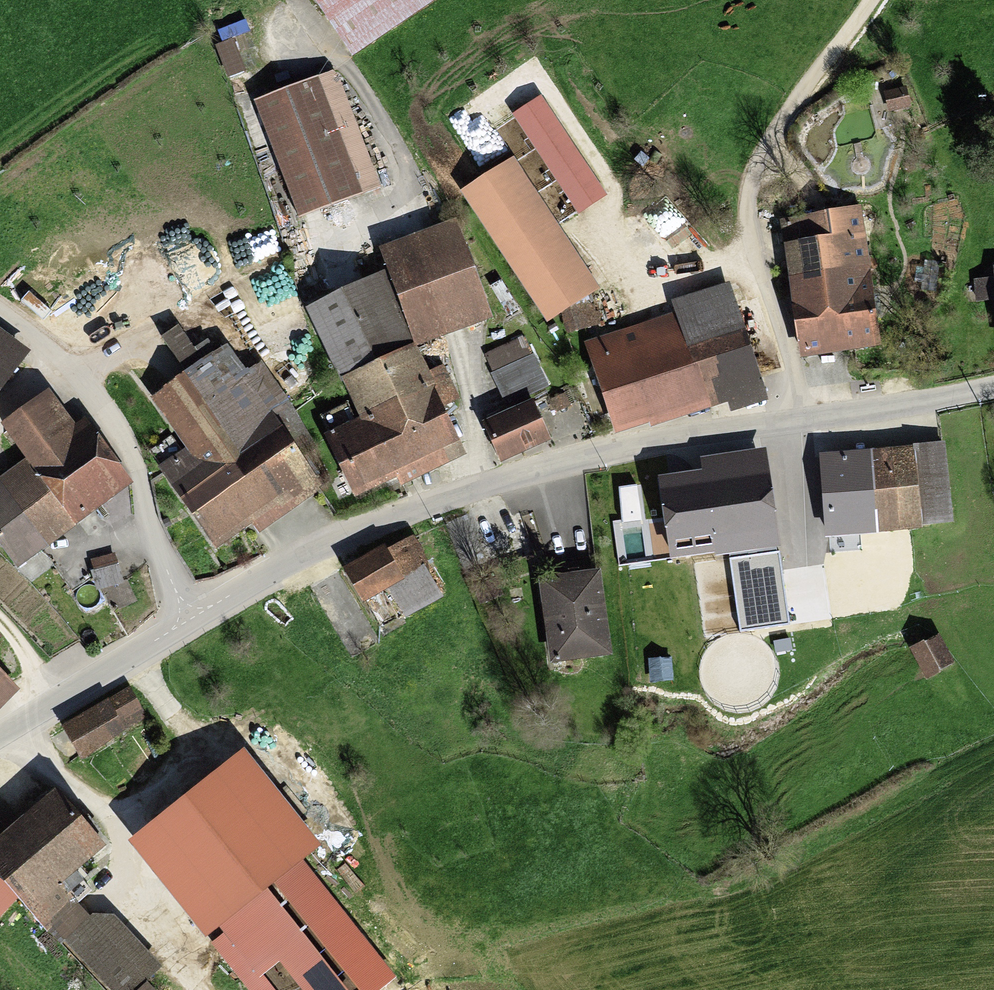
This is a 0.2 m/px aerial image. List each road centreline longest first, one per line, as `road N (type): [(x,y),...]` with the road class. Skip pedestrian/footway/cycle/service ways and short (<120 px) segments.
road 1 (residential): [(188,620),(331,540),(506,481),(655,444),(993,386)]
road 2 (track): [(870,0),(769,135),(752,175),(749,245),(789,375),(793,426)]
road 3 (residential): [(188,620),(120,435),(69,368),(0,312)]
road 4 (residential): [(0,736),(188,620)]

